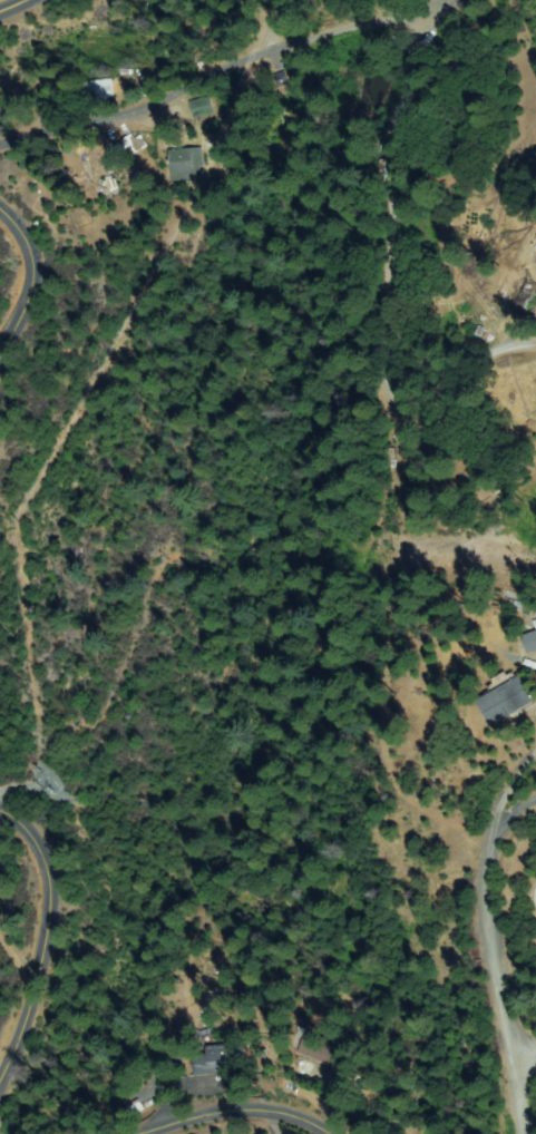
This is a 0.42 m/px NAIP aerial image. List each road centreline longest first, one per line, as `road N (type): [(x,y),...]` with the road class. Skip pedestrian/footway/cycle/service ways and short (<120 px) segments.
road 1 (residential): [(377,436),(413,57),(400,36),(387,28),(354,31),(197,87),(144,119),(0,150)]
road 2 (residential): [(517,1133),(483,940),(479,867),(503,822),(535,798)]
road 3 (tertiary): [(0,1066),(20,1017),(36,937),(32,870),(0,817)]
road 4 (tertiary): [(304,1133),(231,1114),(144,1133)]
road 5 (tertiary): [(0,351),(26,295),(20,243),(0,220)]

